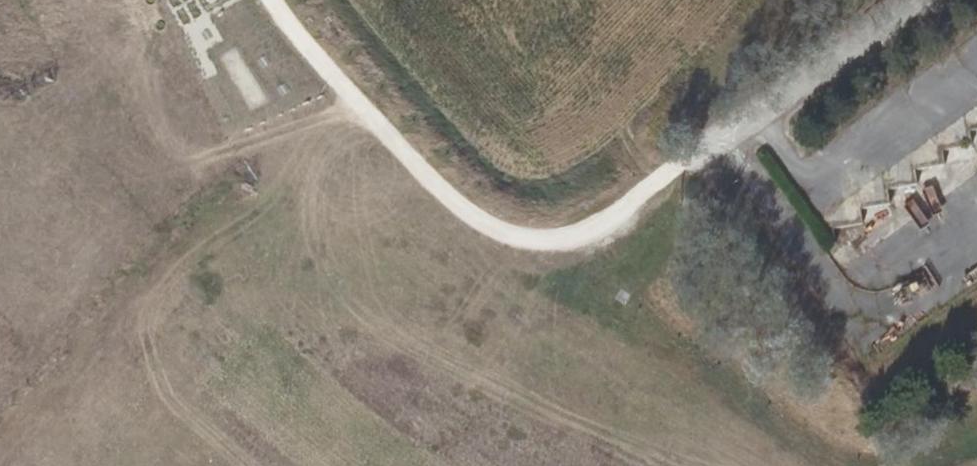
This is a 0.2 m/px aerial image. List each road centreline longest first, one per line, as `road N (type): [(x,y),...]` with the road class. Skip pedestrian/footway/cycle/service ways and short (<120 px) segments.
road 1 (track): [(272,0),(316,60),(439,186),(506,235),(528,238),(601,222),(920,0)]

